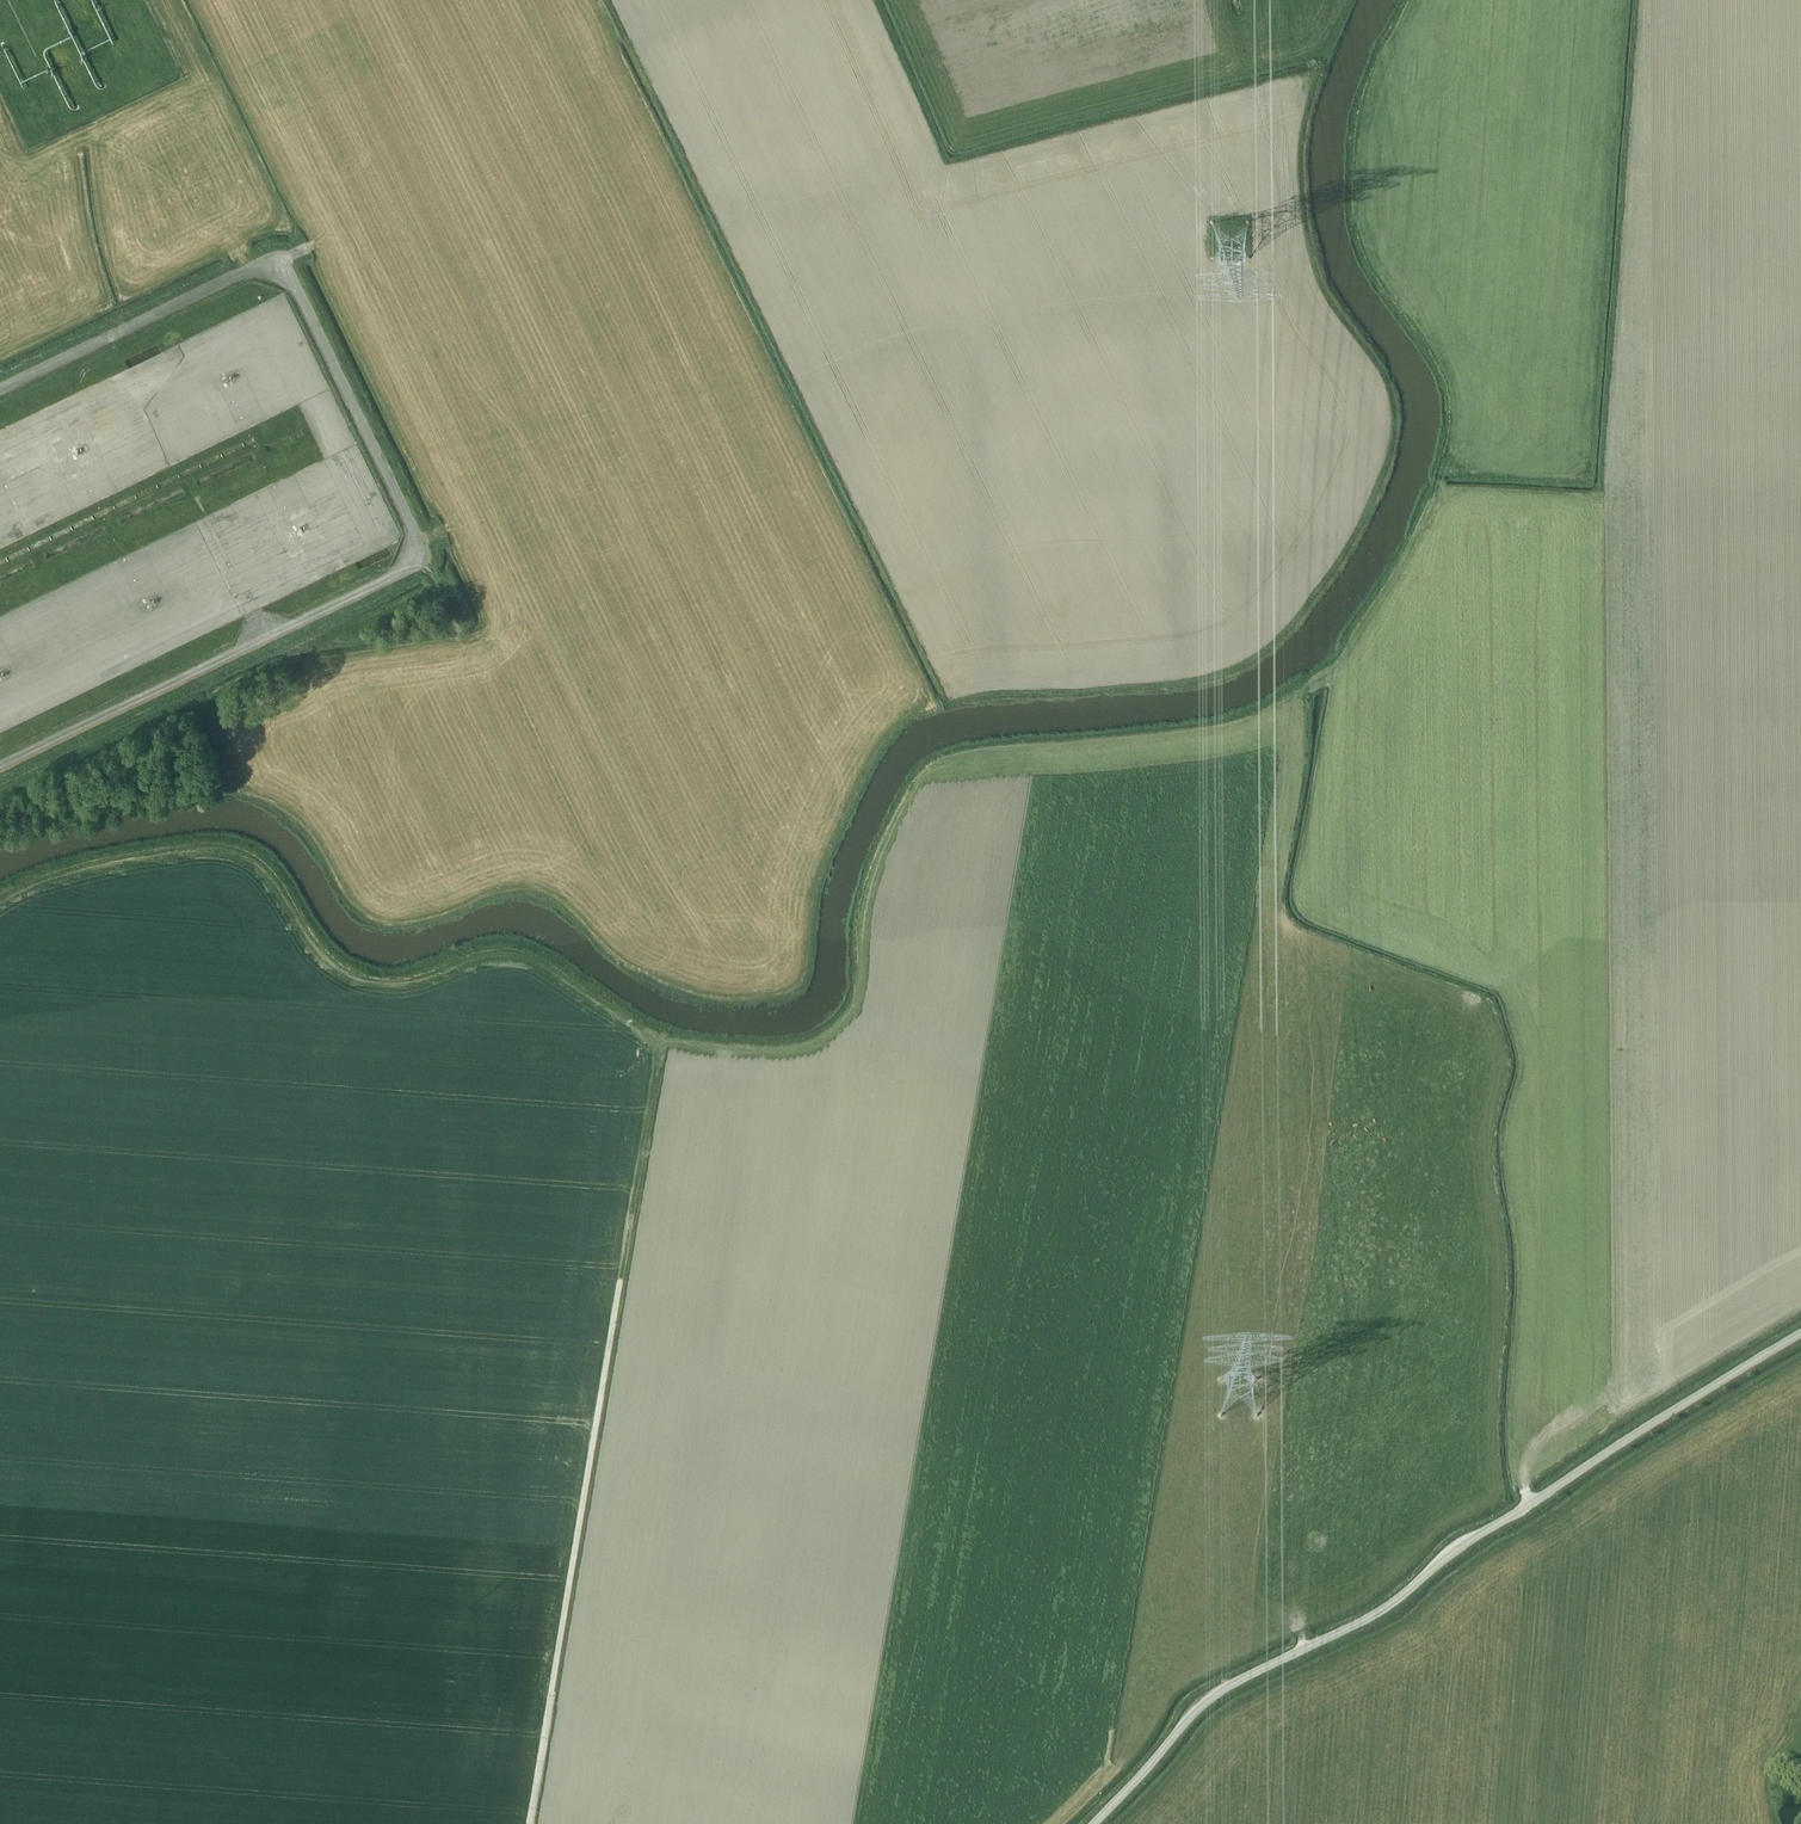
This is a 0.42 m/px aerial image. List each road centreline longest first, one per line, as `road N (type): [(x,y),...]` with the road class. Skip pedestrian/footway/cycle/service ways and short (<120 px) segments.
road 1 (tertiary): [(1103,1823),(1162,1761),(1196,1705),(1401,1602),(1441,1564),(1800,1341)]
road 2 (track): [(327,241),(249,273),(220,211)]

